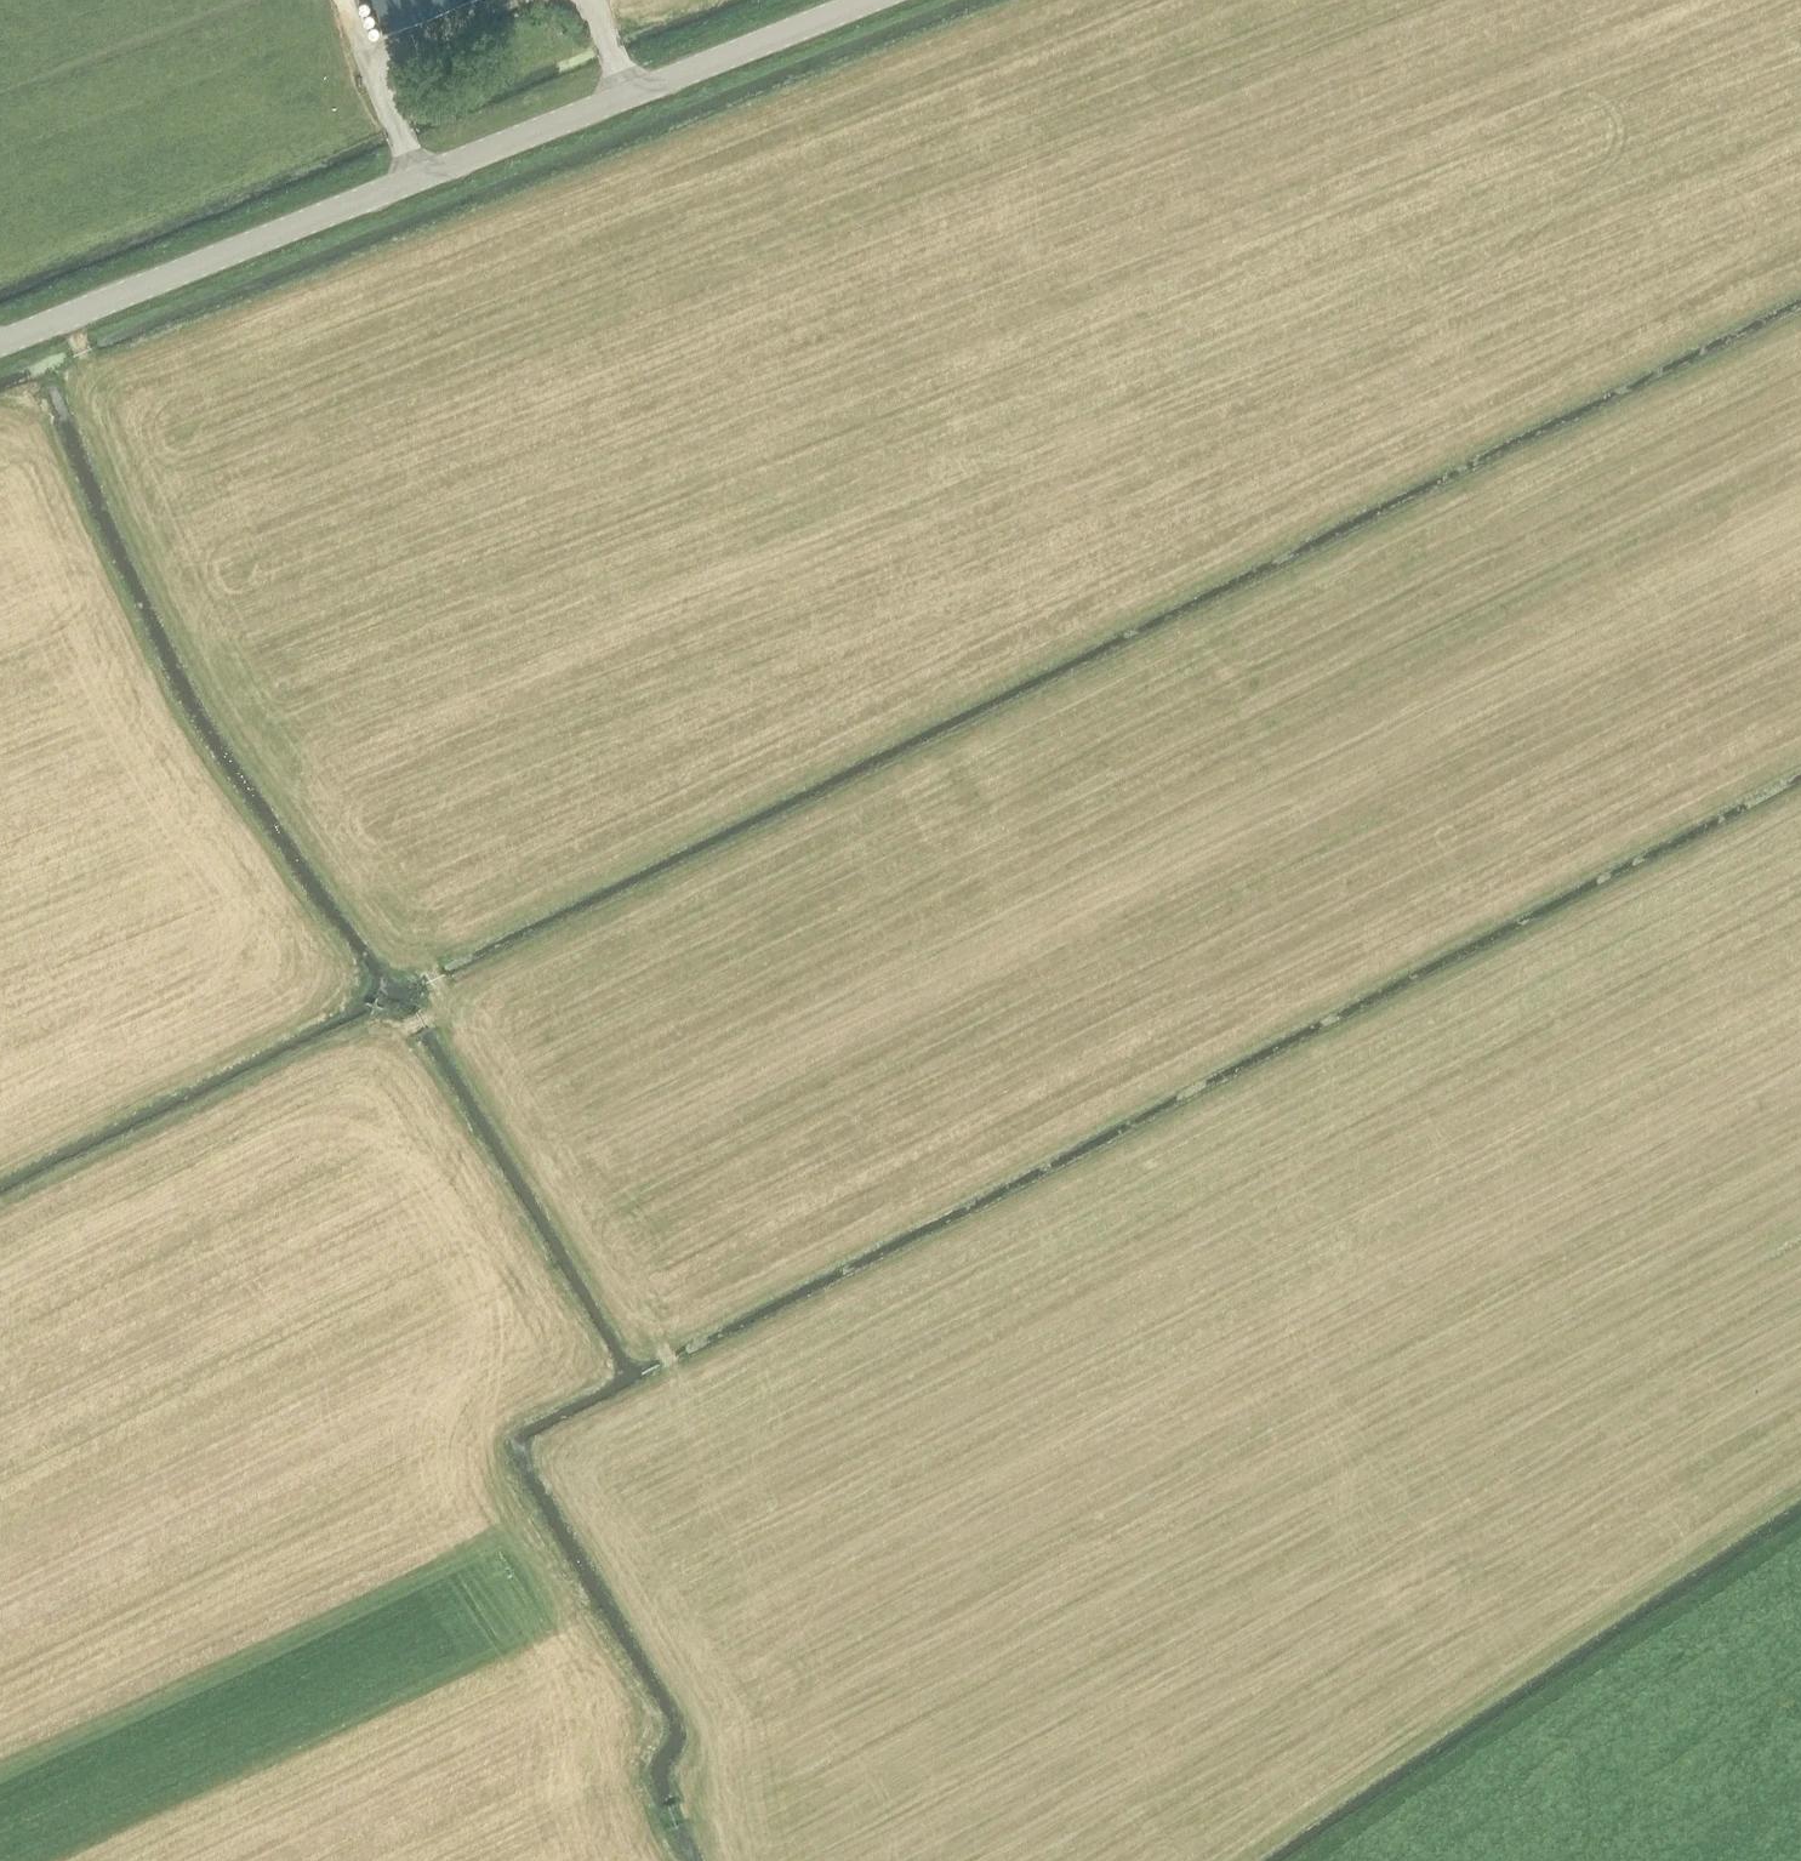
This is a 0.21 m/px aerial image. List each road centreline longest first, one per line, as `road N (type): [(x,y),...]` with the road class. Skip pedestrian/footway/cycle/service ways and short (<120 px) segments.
road 1 (tertiary): [(0,349),(884,0)]

